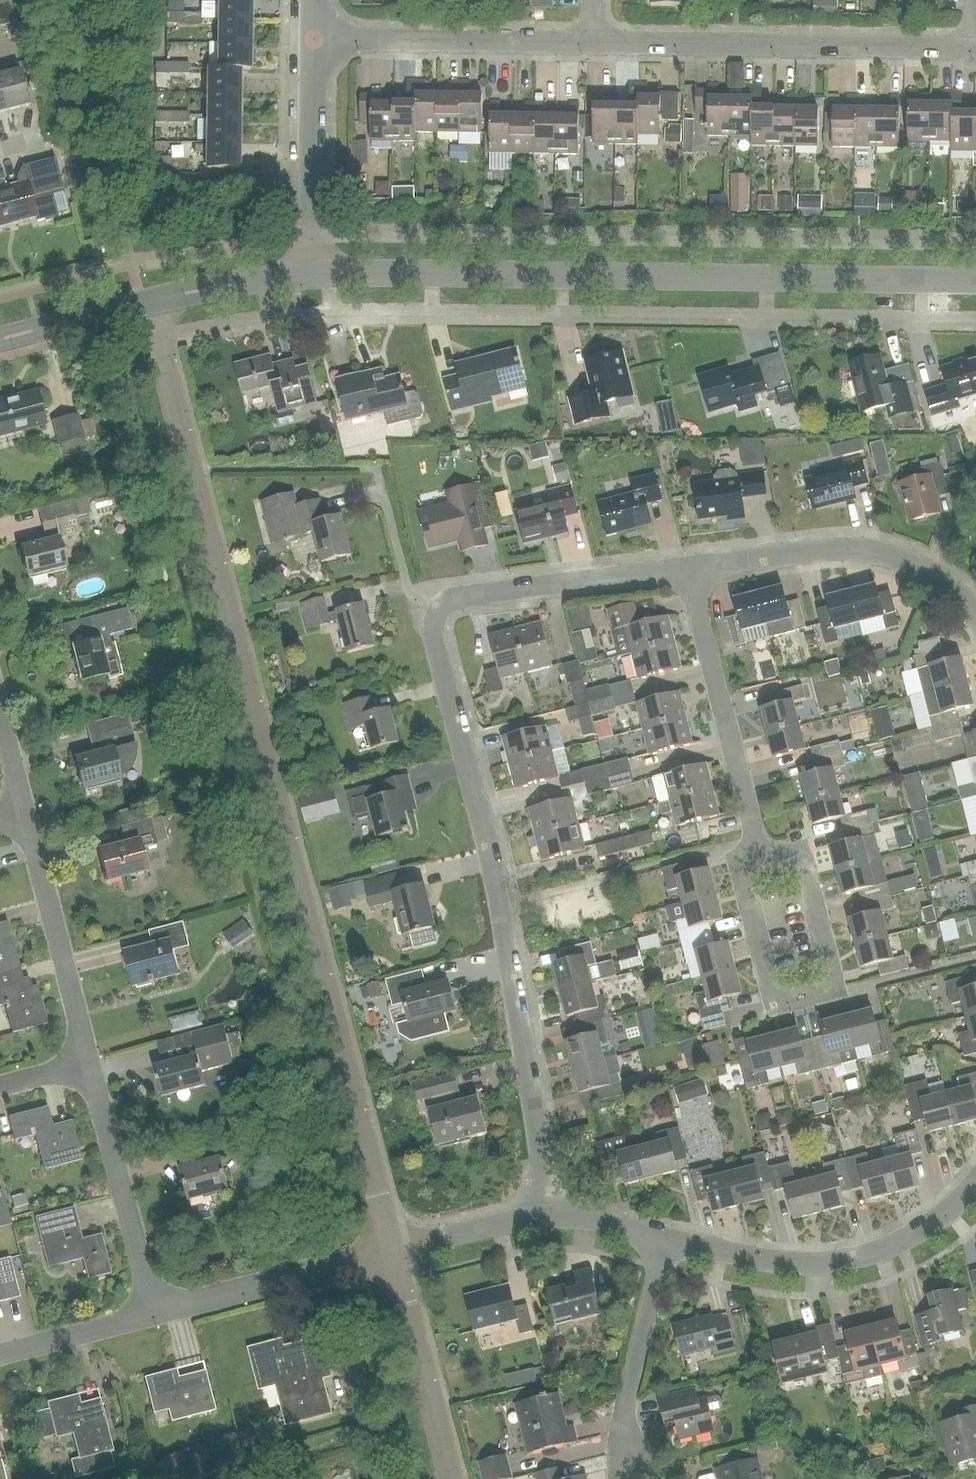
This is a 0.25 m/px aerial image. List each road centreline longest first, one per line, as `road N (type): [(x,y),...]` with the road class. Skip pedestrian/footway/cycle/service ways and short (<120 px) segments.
road 1 (unclassified): [(143,303),(391,1247)]
road 2 (residential): [(687,572),(462,603),(444,615),(438,635),(497,898),(550,1220)]
road 3 (unclassified): [(315,272),(975,283)]
road 4 (unclassified): [(593,43),(974,47)]
road 5 (residential): [(759,855),(789,859),(805,876),(829,974),(818,996),(790,1004),(768,991),(743,891),(746,863)]
road 6 (residential): [(662,1237),(789,1257),(867,1256),(941,1215),(975,1178)]
road 7 (residential): [(975,619),(926,574),(869,555),(823,553),(687,572)]
road 8 (residential): [(759,855),(687,572)]
road 9 (unclassified): [(312,41),(593,43)]
road 10 (residential): [(89,1065),(22,813)]
road 11 (residential): [(153,1313),(89,1065)]
road 12 (residential): [(153,1313),(391,1247)]
road 13 (unclassified): [(391,1247),(451,1478)]
road 14 (unclassified): [(315,272),(312,41)]
road 15 (residential): [(662,1237),(621,1424)]
road 16 (unclassified): [(143,303),(315,272)]
road 17 (residential): [(391,1247),(550,1220)]
road 18 (residential): [(0,1356),(153,1313)]
road 19 (unclassified): [(0,338),(143,303)]

